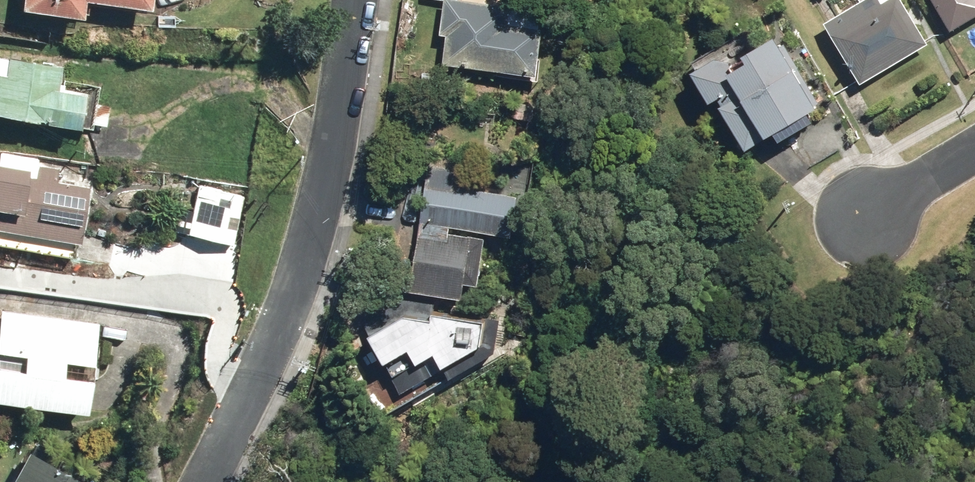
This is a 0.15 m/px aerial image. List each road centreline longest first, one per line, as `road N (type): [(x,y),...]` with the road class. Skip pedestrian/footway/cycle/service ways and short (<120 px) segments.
road 1 (tertiary): [(206,481),(244,412),(312,236),(354,0)]
road 2 (residential): [(862,221),(974,151)]

